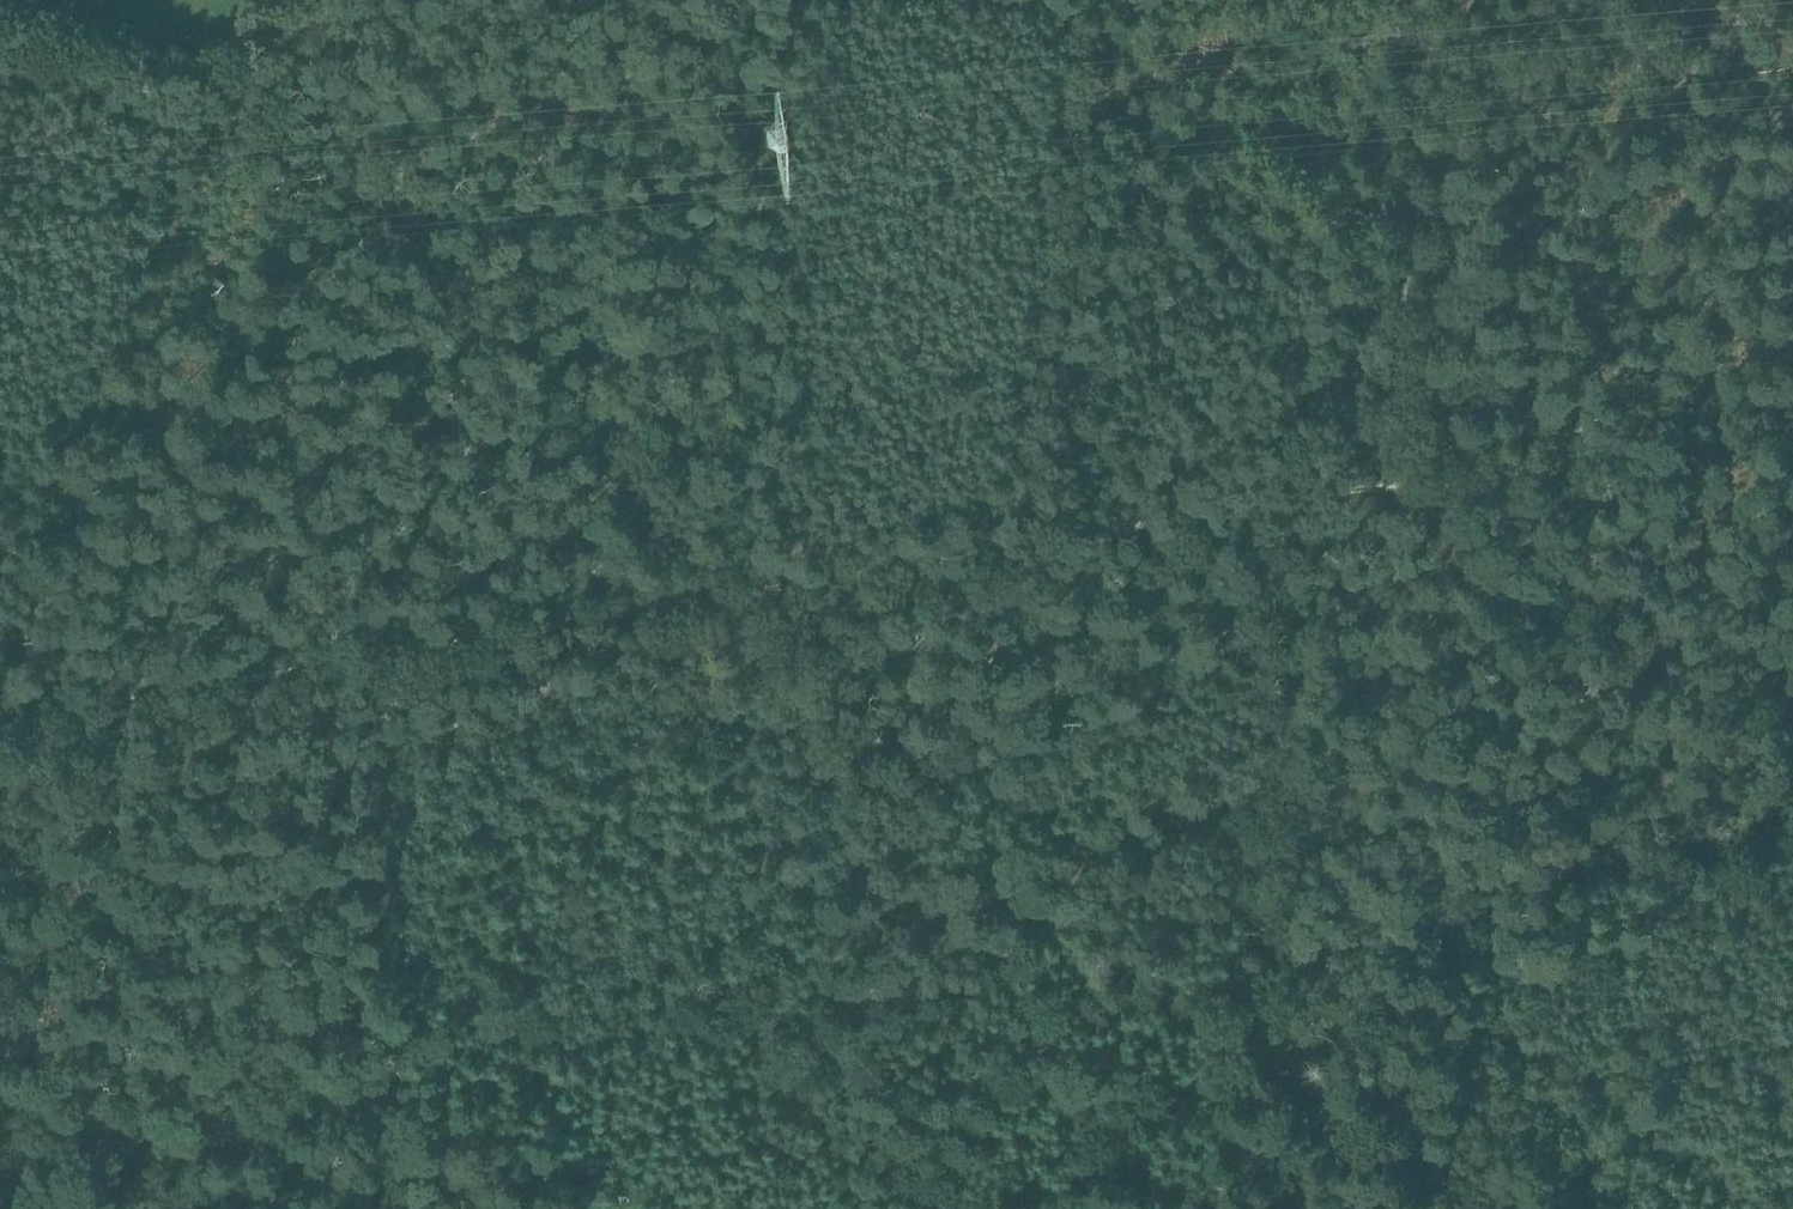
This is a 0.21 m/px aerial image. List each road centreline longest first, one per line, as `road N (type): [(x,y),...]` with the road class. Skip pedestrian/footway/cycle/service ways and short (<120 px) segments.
road 1 (track): [(1792,427),(0,721)]
road 2 (track): [(1382,492),(1409,0)]

